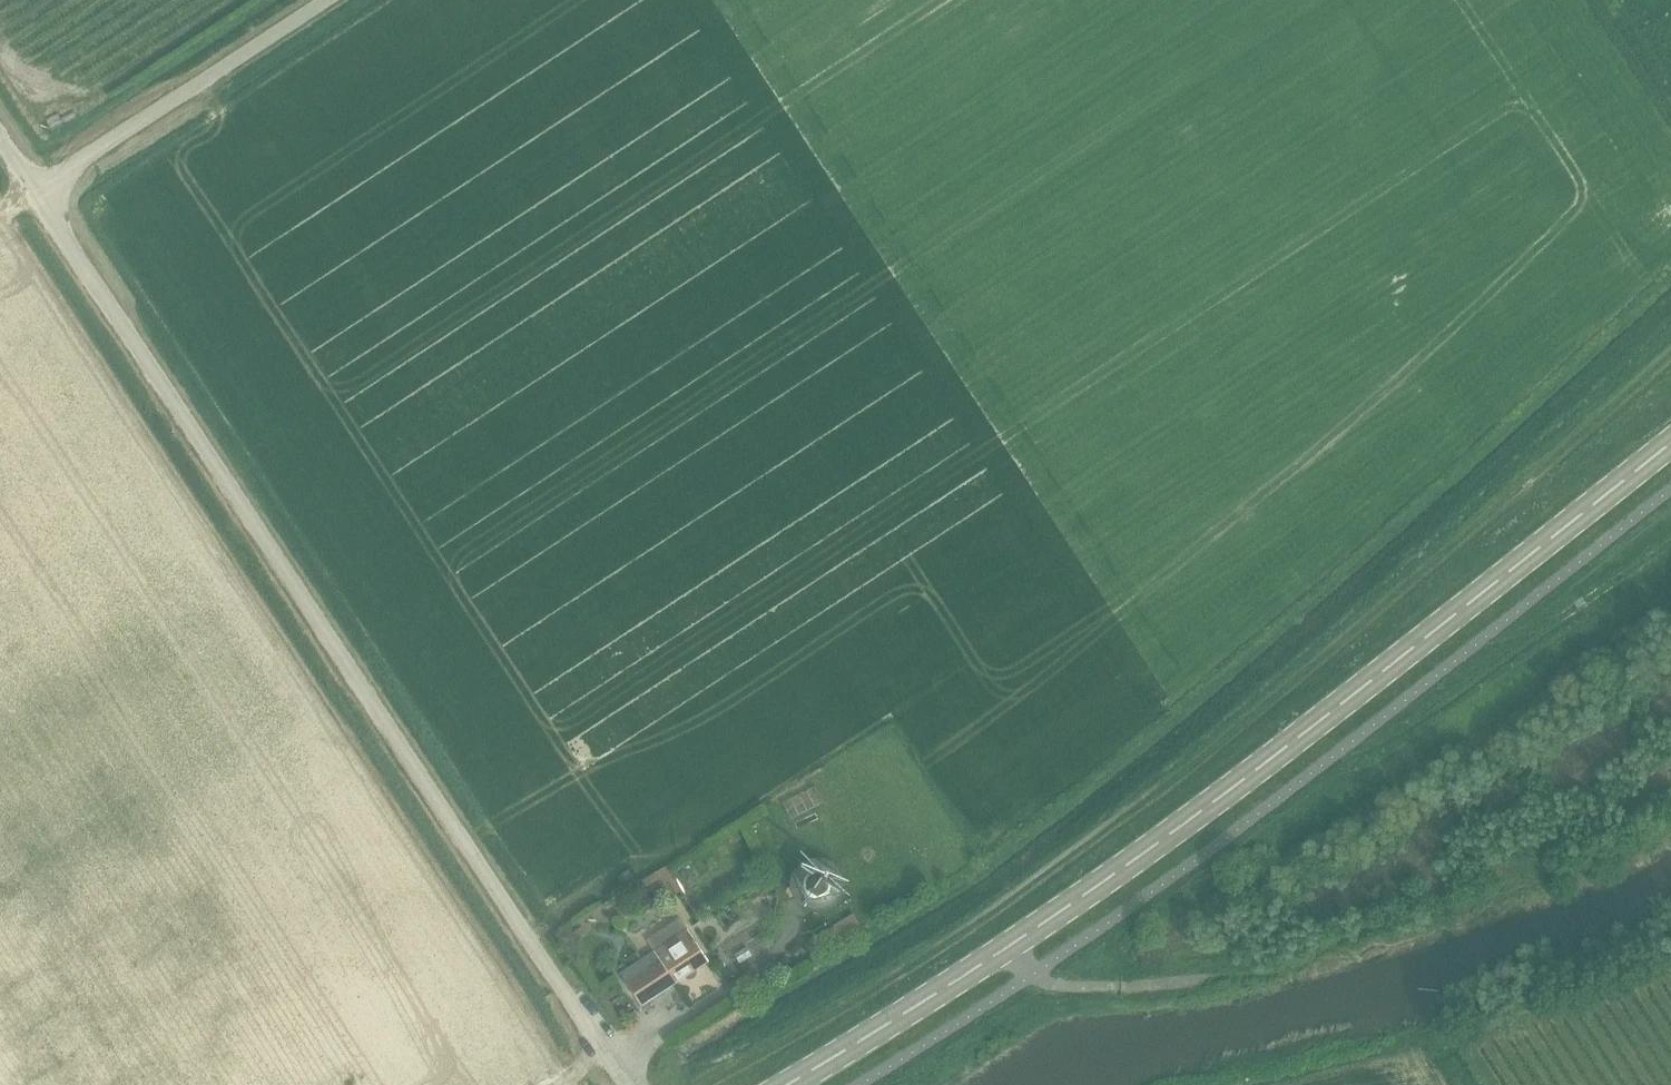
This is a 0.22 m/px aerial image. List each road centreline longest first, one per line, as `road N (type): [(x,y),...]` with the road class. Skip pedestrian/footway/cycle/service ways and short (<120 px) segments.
road 1 (secondary): [(789,1084),(927,1007),(1175,838),(1670,449)]
road 2 (unclassified): [(630,1084),(36,192)]
road 3 (unclassified): [(36,192),(328,0)]

